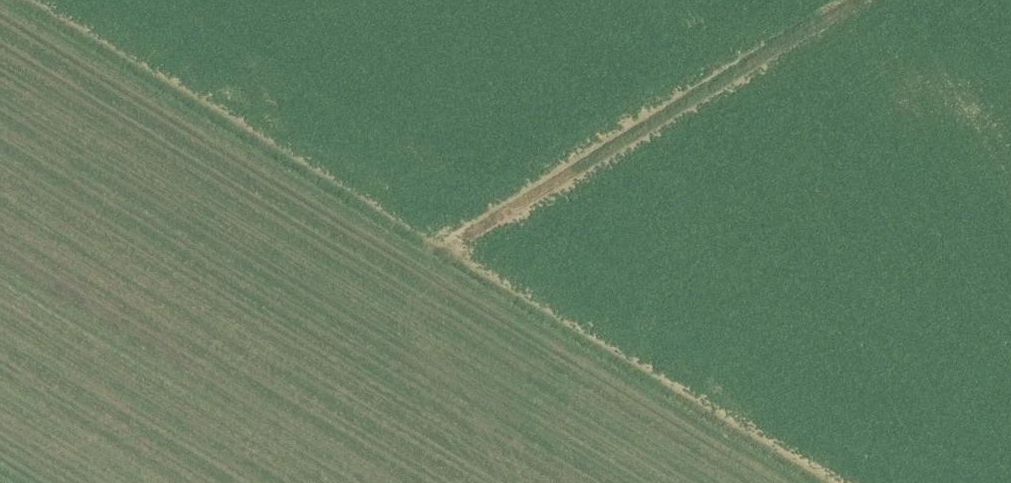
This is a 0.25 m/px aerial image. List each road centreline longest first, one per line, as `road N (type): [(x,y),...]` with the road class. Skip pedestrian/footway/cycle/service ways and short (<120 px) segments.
road 1 (track): [(855,0),(446,247)]

